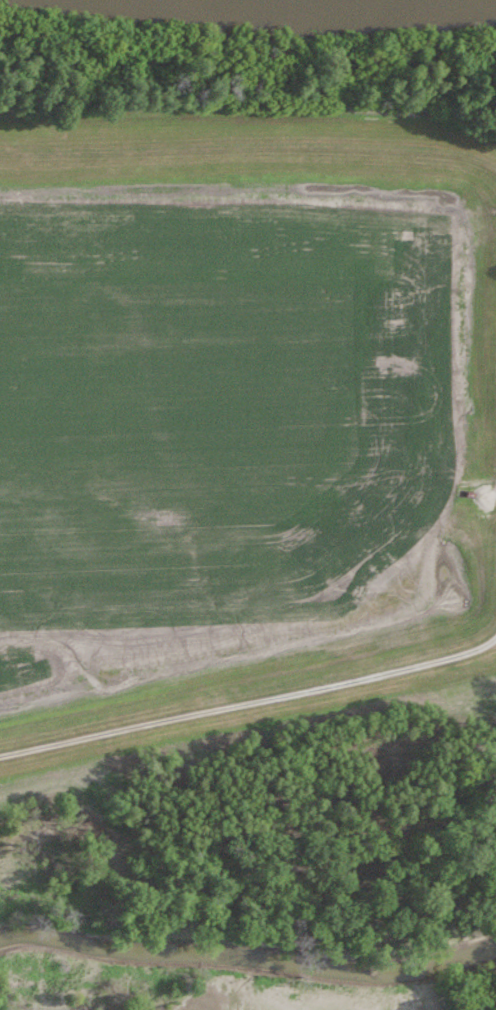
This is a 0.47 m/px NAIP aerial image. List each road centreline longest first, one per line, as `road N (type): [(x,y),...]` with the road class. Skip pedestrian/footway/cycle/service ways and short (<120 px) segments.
road 1 (track): [(495,304),(467,596),(418,661),(0,737)]

